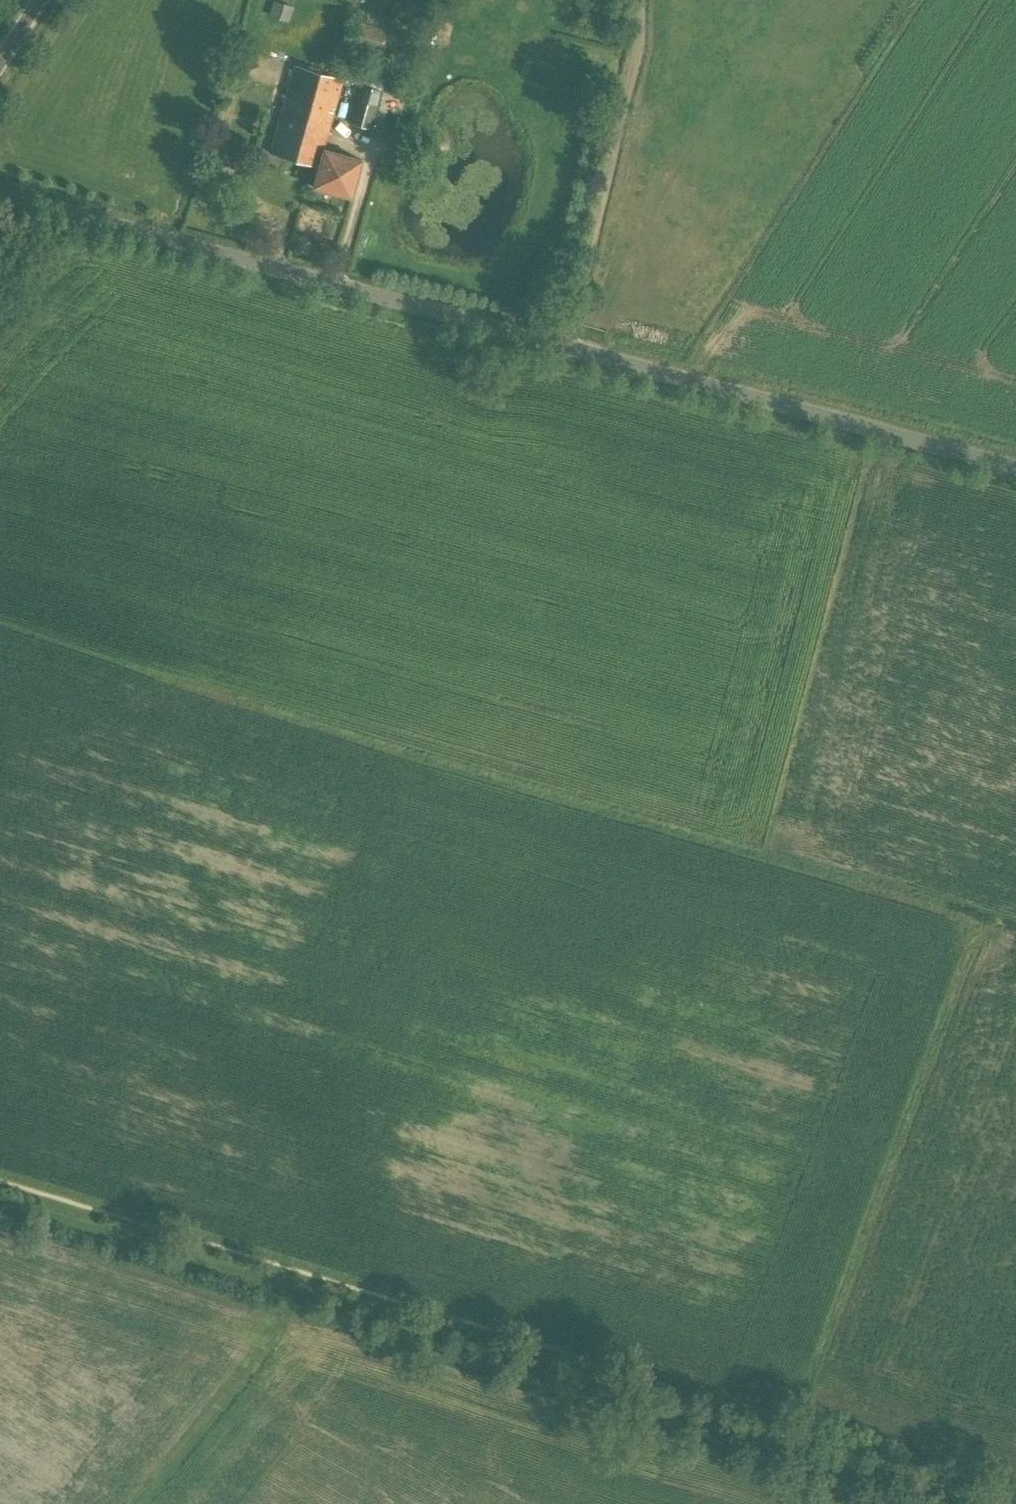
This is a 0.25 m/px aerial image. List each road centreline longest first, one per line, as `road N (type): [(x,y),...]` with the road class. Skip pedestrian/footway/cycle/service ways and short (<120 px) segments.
road 1 (unclassified): [(1015,475),(561,352),(373,310),(154,234),(0,194)]
road 2 (track): [(958,1503),(296,1305)]
road 3 (track): [(0,1210),(296,1305)]

